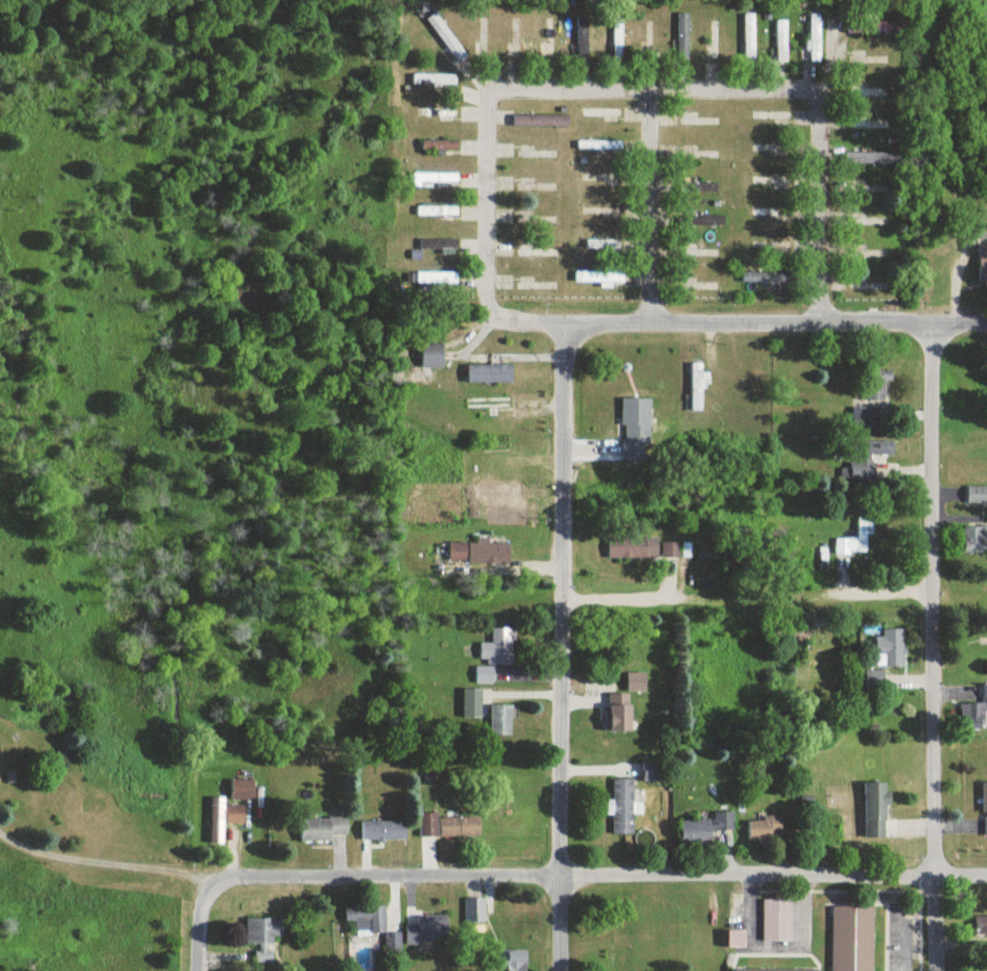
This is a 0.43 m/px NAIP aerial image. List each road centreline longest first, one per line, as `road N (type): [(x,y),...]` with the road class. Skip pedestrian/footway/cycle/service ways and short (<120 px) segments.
road 1 (residential): [(986,877),(209,883)]
road 2 (residential): [(559,970),(558,596),(569,324)]
road 3 (residential): [(931,970),(931,324)]
road 4 (residential): [(492,323),(986,324)]
road 5 (residential): [(558,596),(986,593)]
road 6 (residential): [(810,94),(489,96)]
road 7 (residential): [(821,324),(808,35)]
road 8 (residential): [(652,90),(657,321)]
road 9 (residential): [(489,96),(492,323)]
road 10 (residential): [(209,883),(0,840)]

